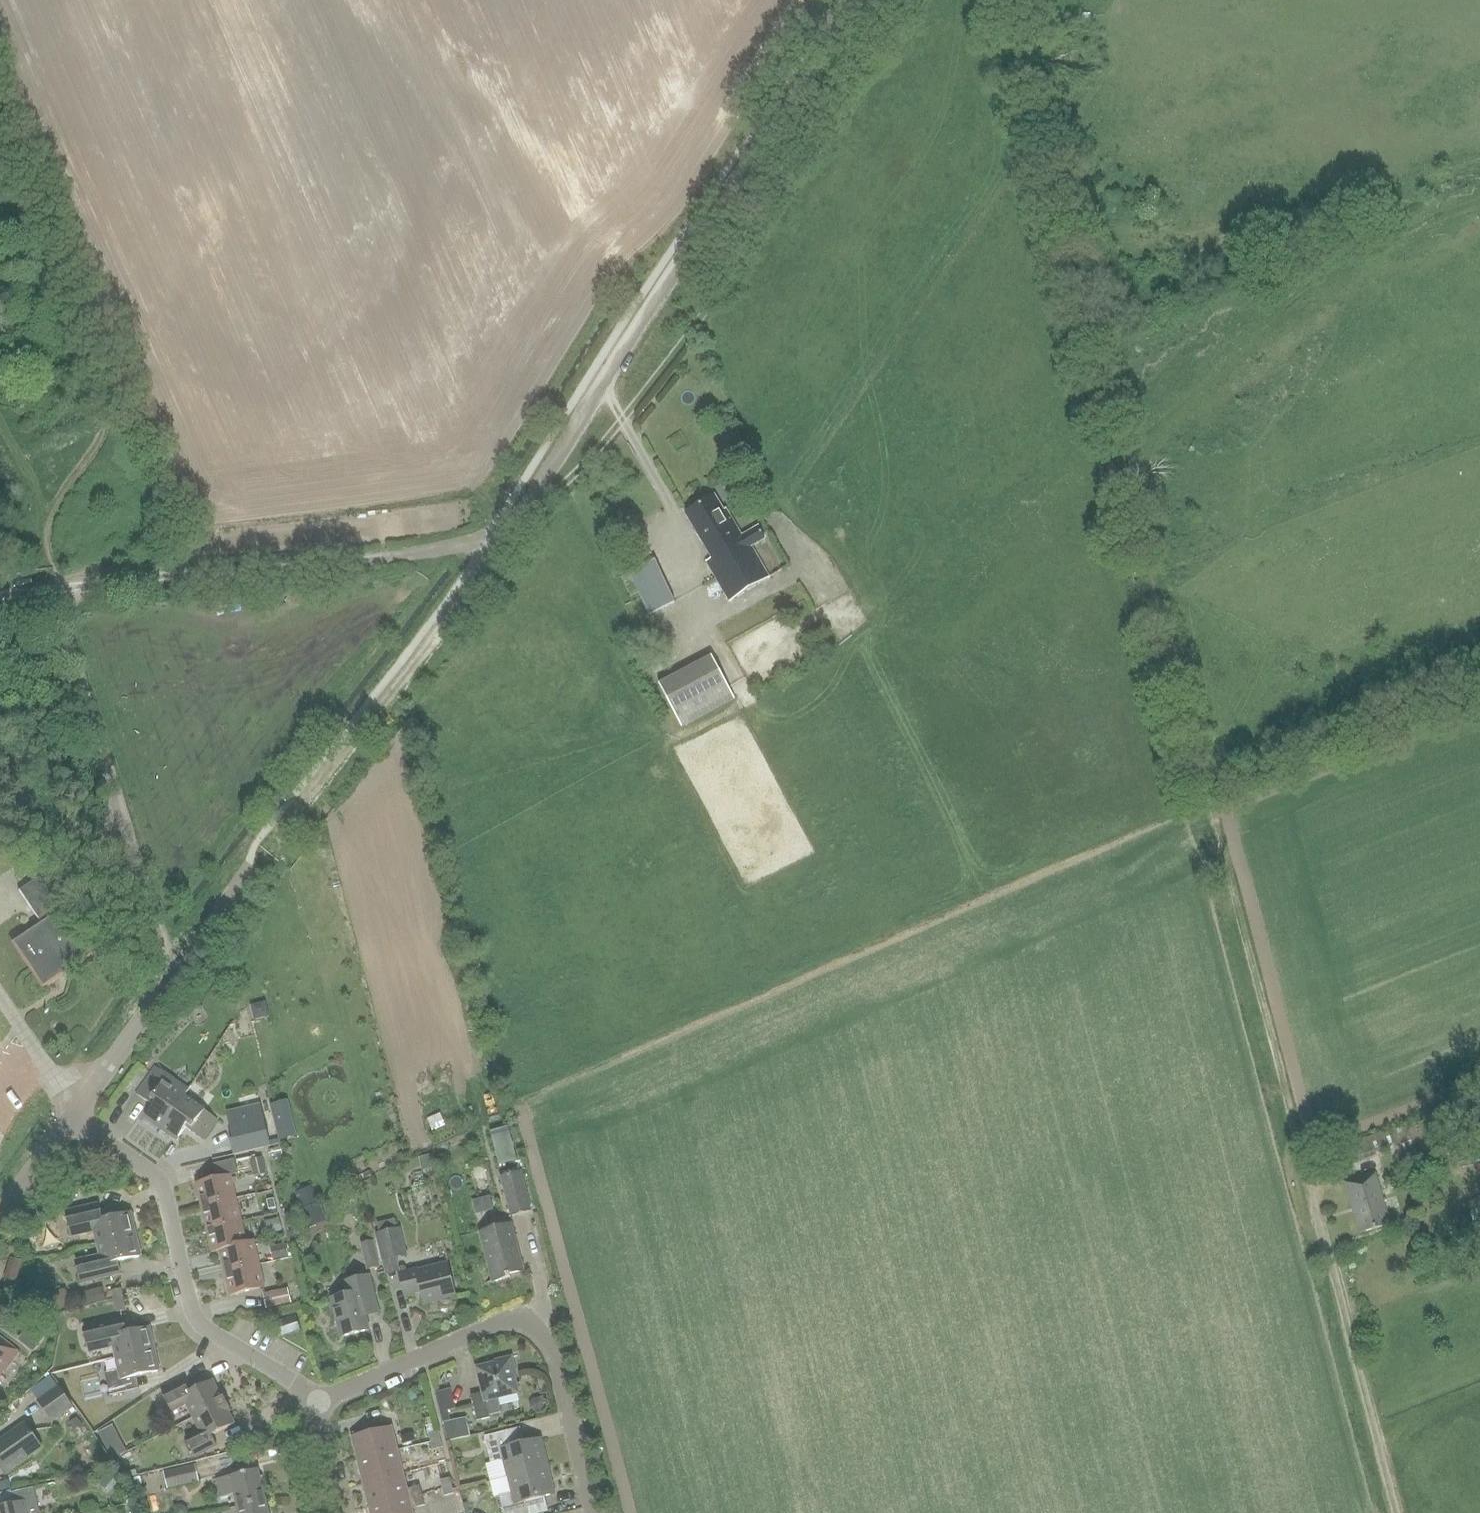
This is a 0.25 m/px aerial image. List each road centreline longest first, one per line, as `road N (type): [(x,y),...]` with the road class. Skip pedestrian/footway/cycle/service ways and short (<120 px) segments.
road 1 (track): [(1400,1512),(1309,1182),(1298,1084),(1154,579),(1109,459),(987,0)]
road 2 (track): [(519,518),(558,491),(624,419),(924,0)]
road 3 (track): [(519,518),(863,0)]
road 4 (track): [(506,535),(399,553),(58,587)]
road 5 (track): [(237,888),(506,535)]
road 6 (residential): [(596,1512),(556,1355),(531,1328),(497,1326),(313,1399)]
road 7 (track): [(175,973),(58,587)]
road 8 (residential): [(313,1399),(199,1323),(165,1186),(72,1122)]
road 9 (residential): [(72,1122),(237,888)]

